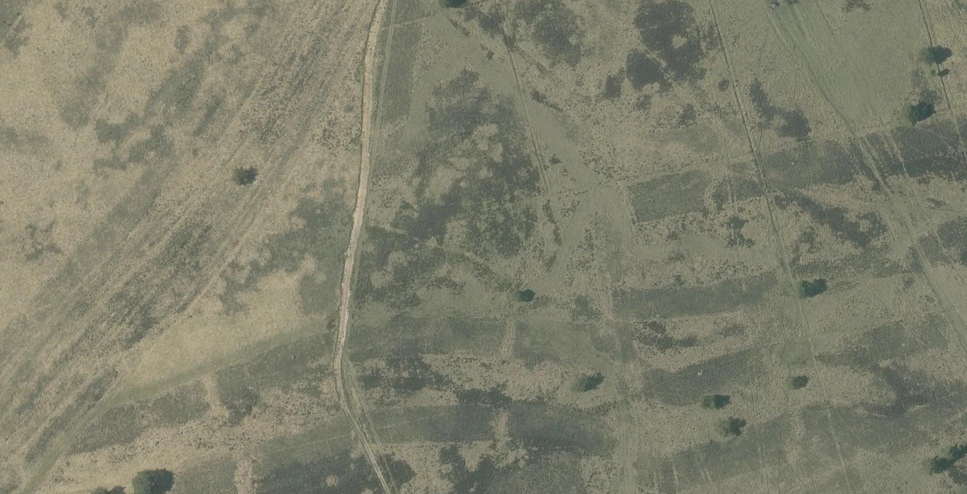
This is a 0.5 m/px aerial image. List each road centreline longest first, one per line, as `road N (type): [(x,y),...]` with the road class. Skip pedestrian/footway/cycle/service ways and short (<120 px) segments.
road 1 (track): [(388,493),(344,399),(339,345),(384,0)]

